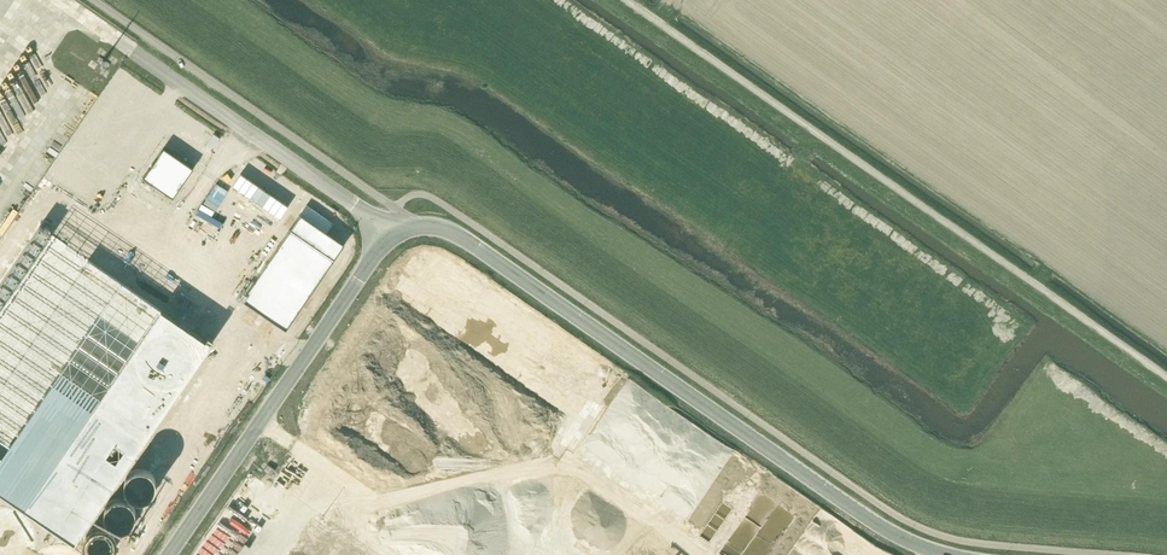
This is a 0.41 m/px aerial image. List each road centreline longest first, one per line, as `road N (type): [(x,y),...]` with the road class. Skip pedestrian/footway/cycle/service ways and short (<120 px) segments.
road 1 (unclassified): [(1166,378),(627,0)]
road 2 (unclassified): [(948,554),(881,528),(451,231),(431,224),(392,231)]
road 3 (unclassified): [(169,554),(392,231)]
road 4 (unclassified): [(392,231),(395,208),(94,0)]

